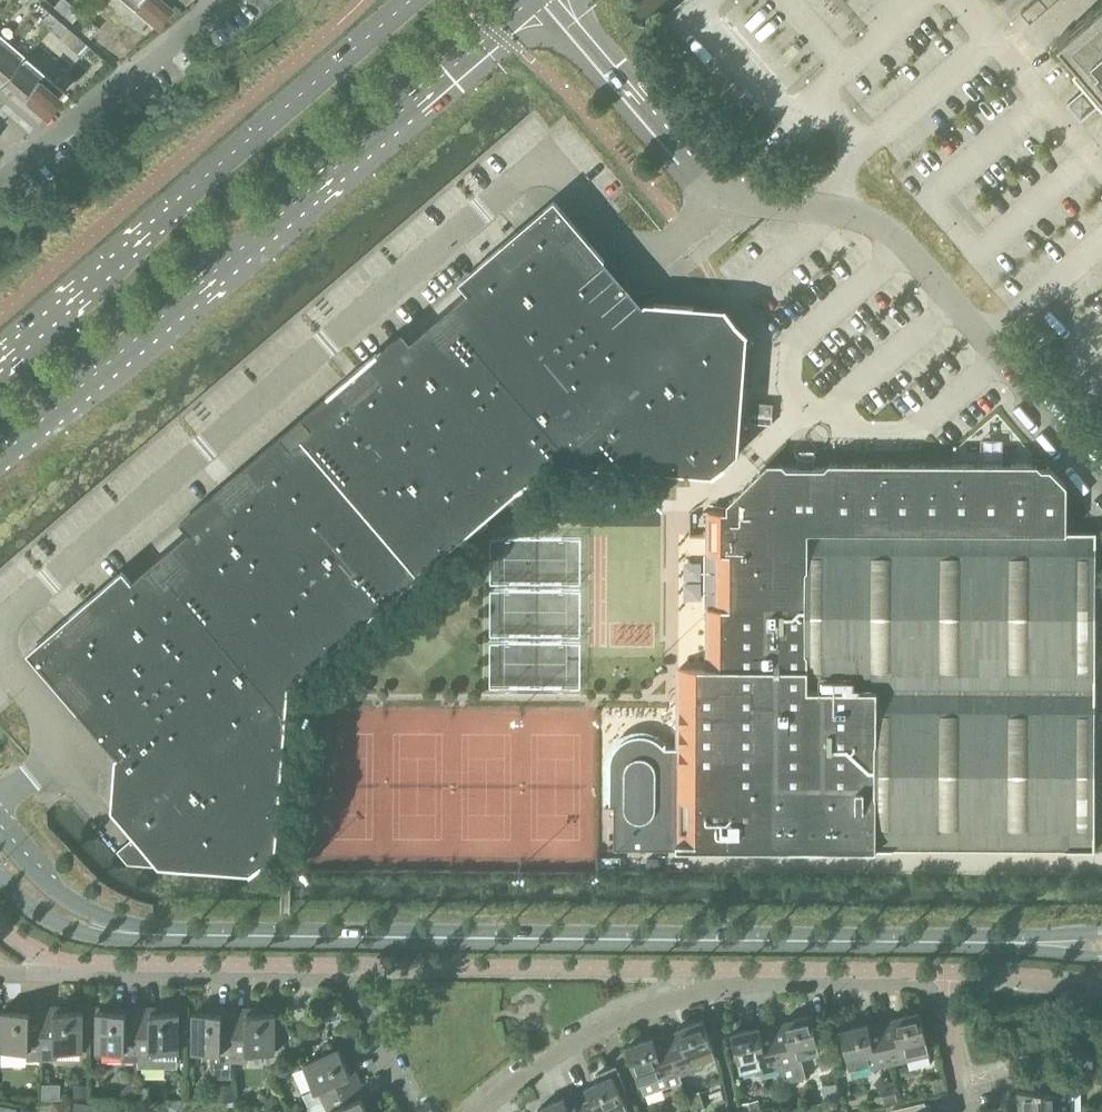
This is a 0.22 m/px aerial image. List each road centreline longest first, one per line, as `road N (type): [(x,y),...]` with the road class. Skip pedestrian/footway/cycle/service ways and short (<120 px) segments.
road 1 (secondary): [(168,935),(1101,943)]
road 2 (secondary): [(0,457),(532,0)]
road 3 (residential): [(470,1111),(631,1011),(762,981),(811,981),(927,984),(942,998),(965,1111)]
road 4 (secondary): [(410,0),(0,356)]
road 5 (residential): [(0,973),(330,975),(353,988),(418,1111)]
road 6 (unclassified): [(836,210),(745,194),(702,175),(550,0)]
road 7 (residential): [(0,180),(230,0)]
road 8 (secondary): [(168,935),(76,905),(0,825)]
road 9 (secondary): [(0,882),(28,911),(70,933),(127,942),(168,935)]

